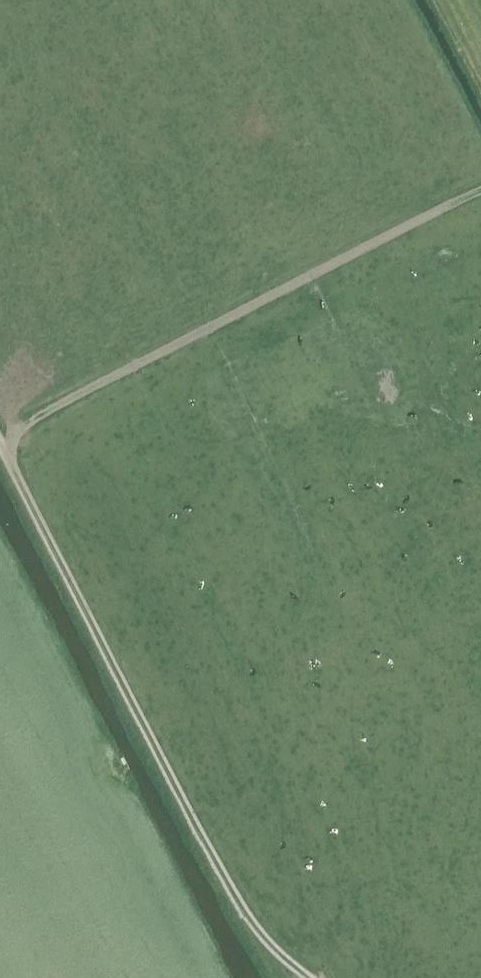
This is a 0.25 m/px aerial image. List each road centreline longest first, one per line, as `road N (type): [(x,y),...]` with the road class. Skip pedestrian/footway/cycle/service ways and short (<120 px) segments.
road 1 (track): [(0,448),(254,925),(308,977)]
road 2 (track): [(480,191),(0,442)]

